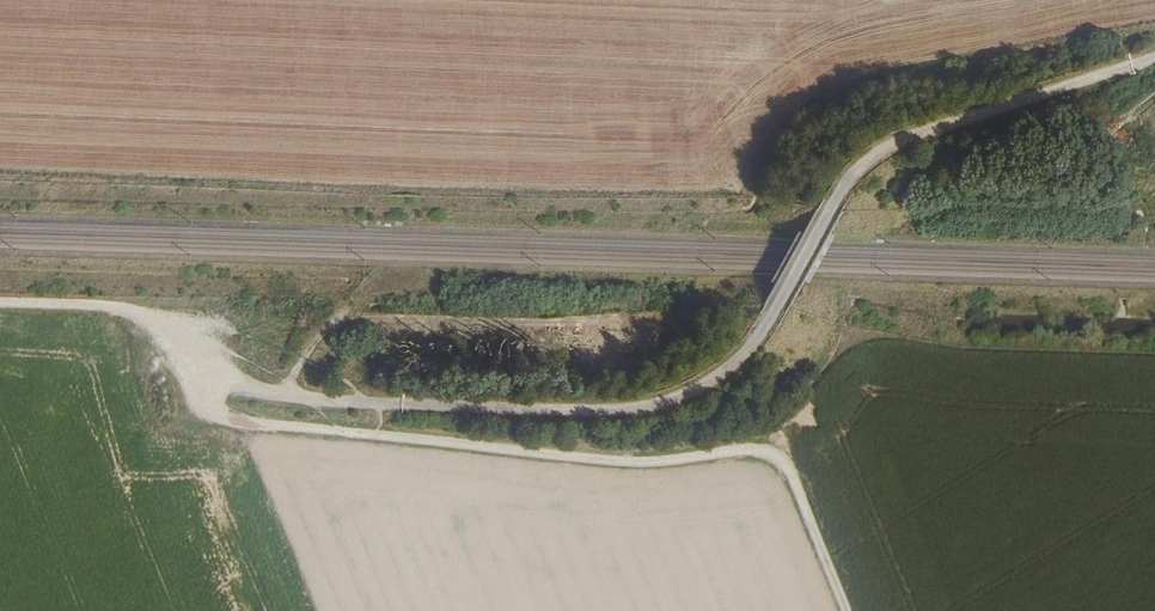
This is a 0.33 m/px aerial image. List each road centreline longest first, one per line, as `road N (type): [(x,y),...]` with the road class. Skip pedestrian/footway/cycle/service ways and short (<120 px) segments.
road 1 (track): [(1154,59),(889,147),(841,194),(746,356),(690,395),(610,410),(316,400),(246,391),(196,370)]
road 2 (track): [(196,370),(232,415),(292,432),(630,467),(770,457),(794,483),(844,610)]
road 3 (track): [(196,370),(130,322),(93,309),(0,307)]

